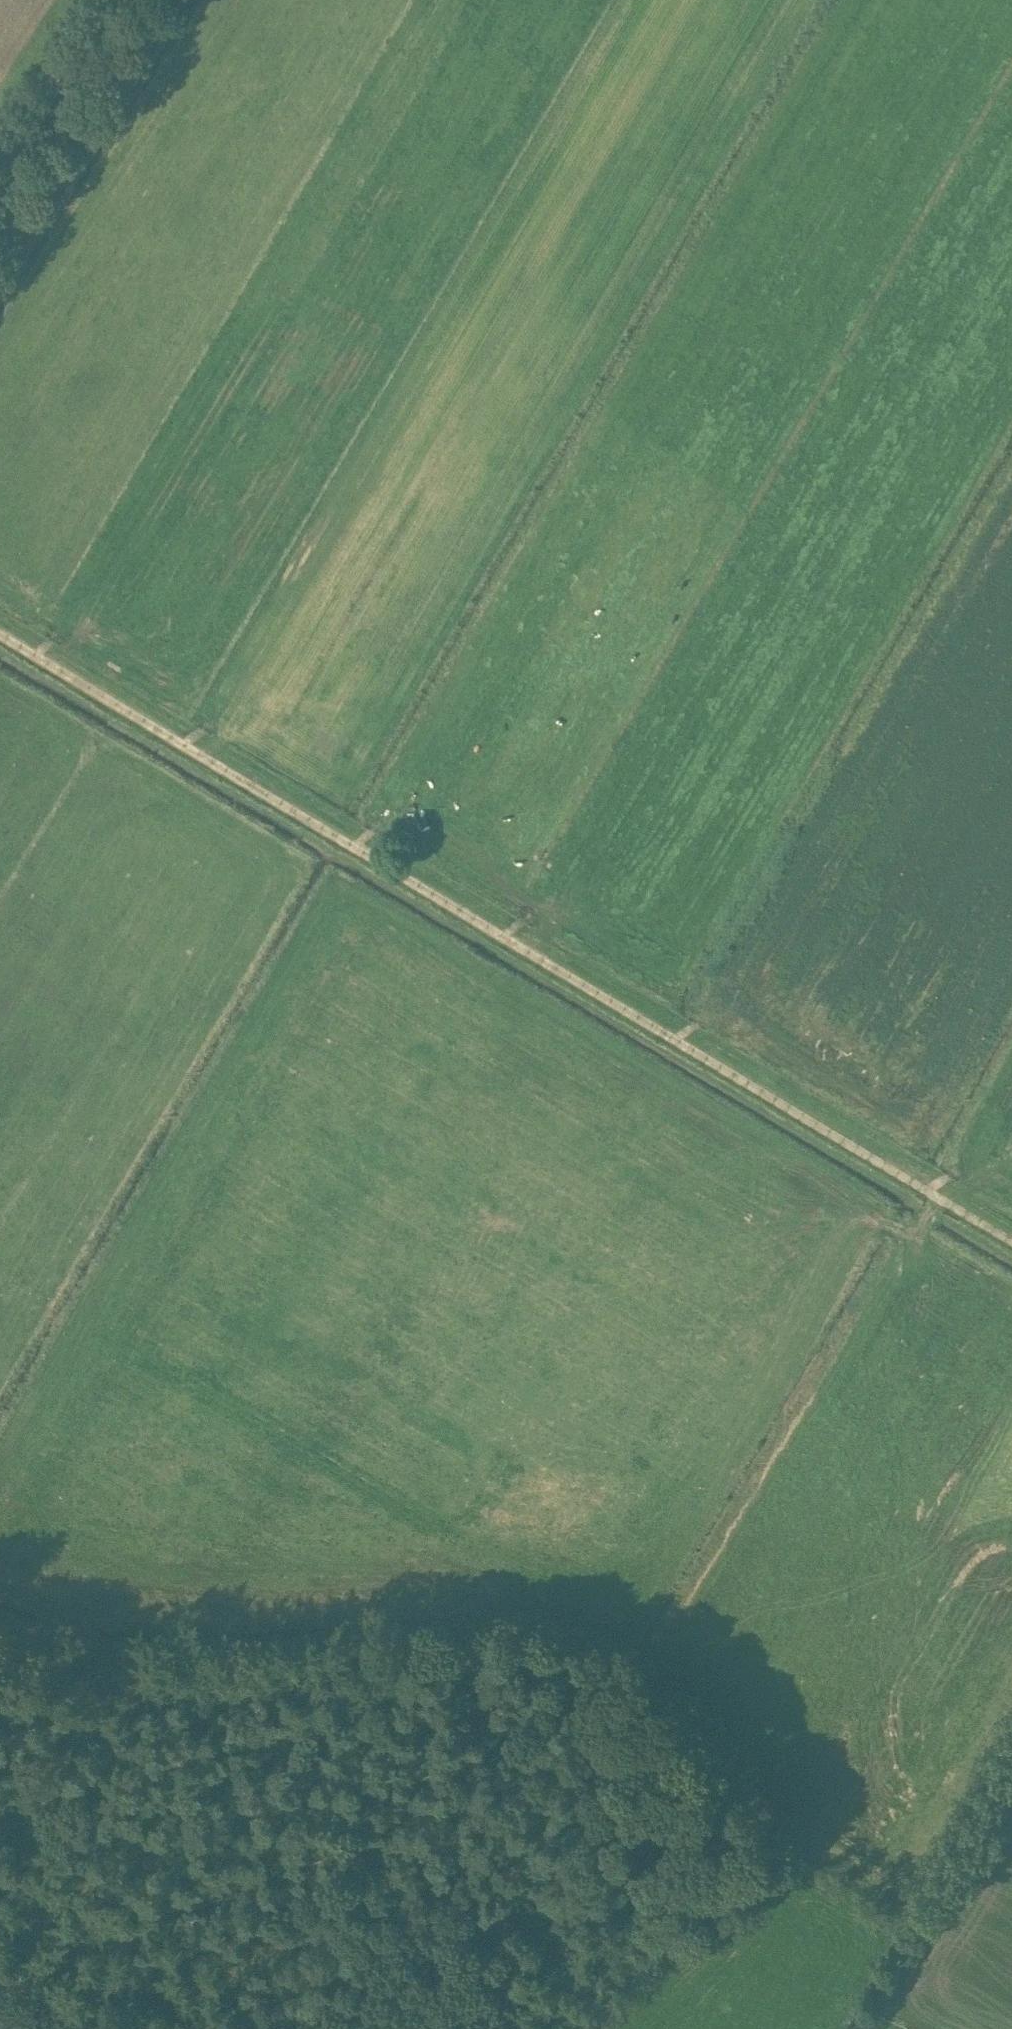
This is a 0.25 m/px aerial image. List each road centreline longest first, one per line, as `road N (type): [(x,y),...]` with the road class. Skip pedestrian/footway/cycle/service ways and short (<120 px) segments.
road 1 (unclassified): [(0,162),(107,0)]

